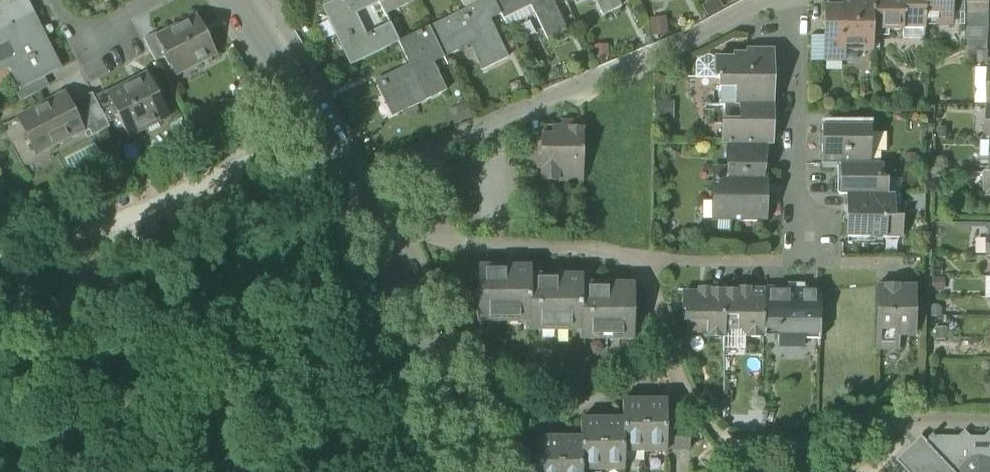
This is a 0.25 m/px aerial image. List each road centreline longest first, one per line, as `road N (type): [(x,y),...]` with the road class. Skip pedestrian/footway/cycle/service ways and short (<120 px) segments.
road 1 (residential): [(774,0),(493,128),(347,182)]
road 2 (residential): [(347,182),(480,471)]
road 3 (residential): [(796,0),(802,262)]
road 4 (residential): [(242,1),(347,182)]
road 5 (residential): [(147,0),(77,40),(55,0)]

